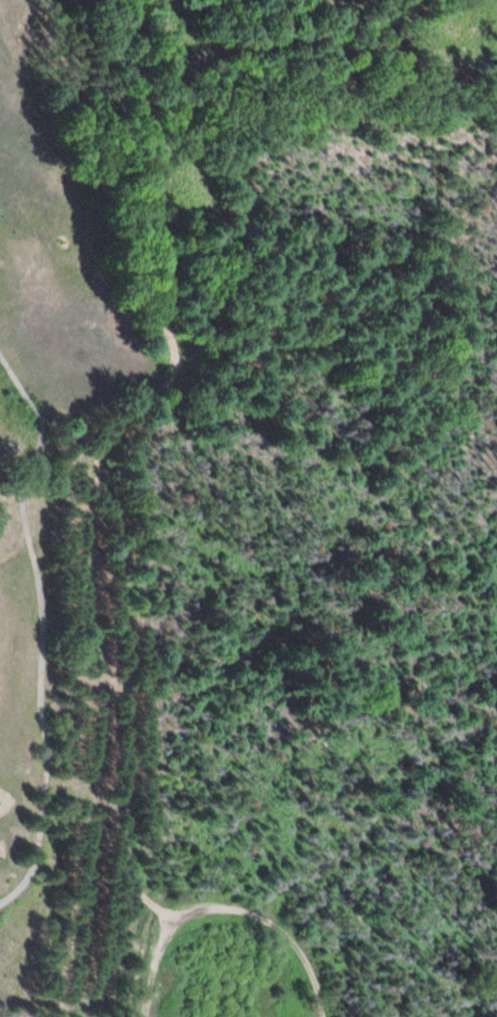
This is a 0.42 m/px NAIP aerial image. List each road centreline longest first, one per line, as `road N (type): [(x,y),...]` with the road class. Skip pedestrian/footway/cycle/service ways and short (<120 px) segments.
road 1 (track): [(154,886),(143,801),(140,571),(113,447),(194,357),(175,283),(167,146)]
road 2 (track): [(496,727),(417,774),(355,863),(263,911),(211,906),(167,935),(167,911),(154,886)]
road 3 (track): [(167,146),(153,0)]
road 4 (track): [(263,911),(309,951),(330,1016)]

